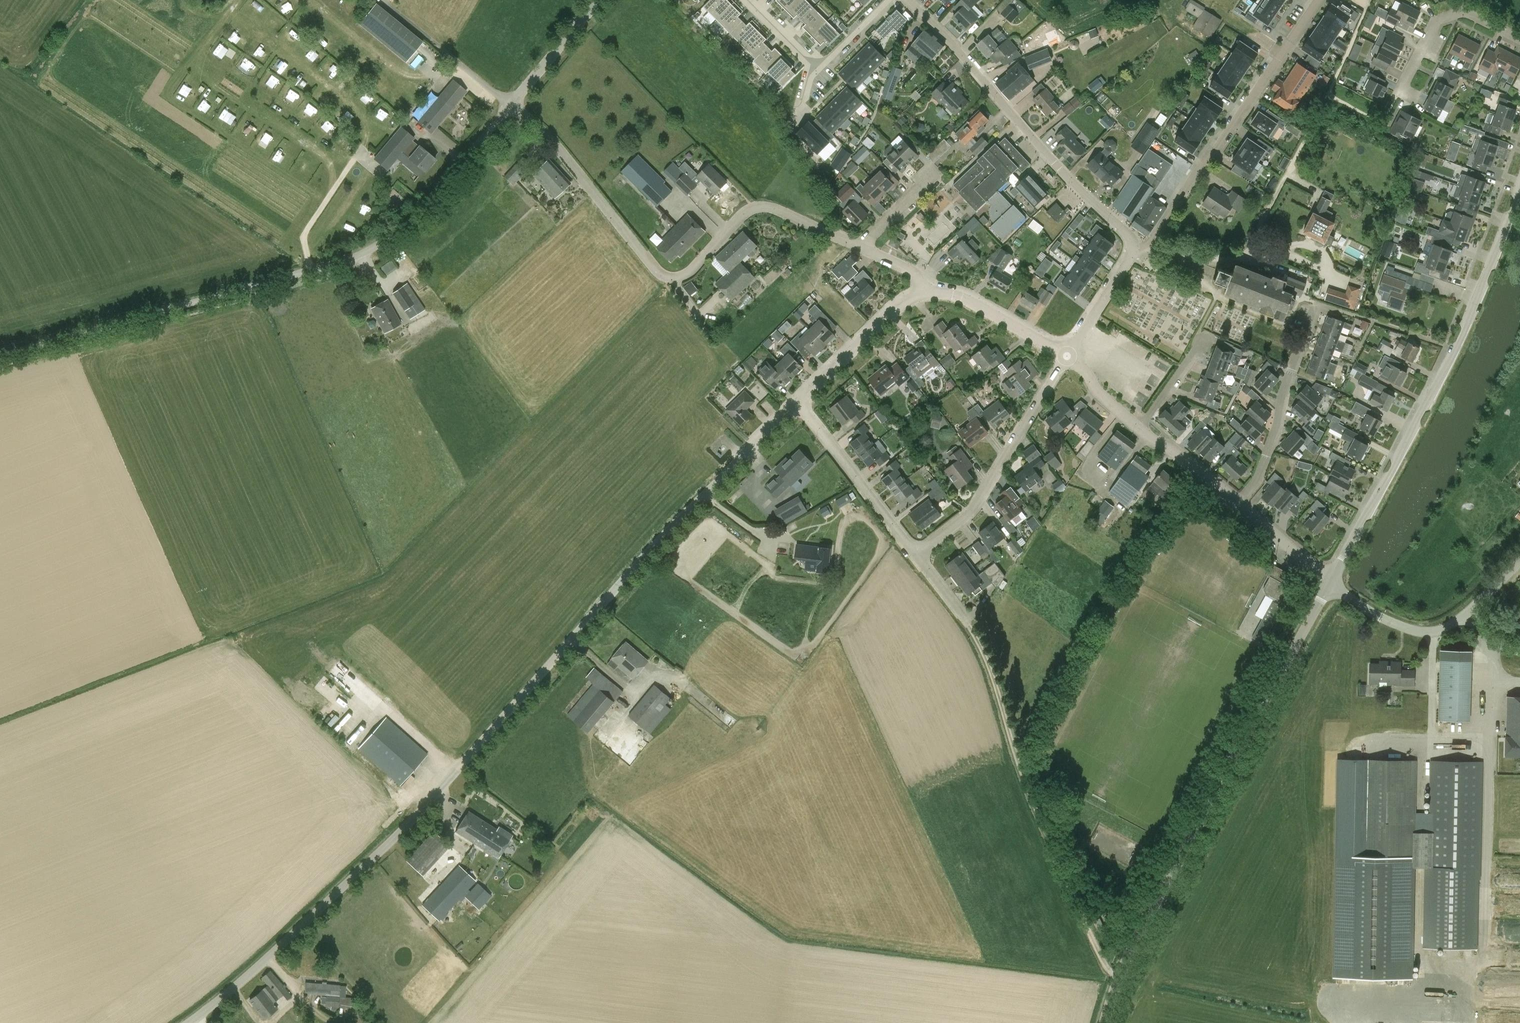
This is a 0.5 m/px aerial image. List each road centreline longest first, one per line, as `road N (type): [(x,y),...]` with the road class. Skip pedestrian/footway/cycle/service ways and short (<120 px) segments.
road 1 (unclassified): [(187,1022),(420,813),(724,476)]
road 2 (unclassified): [(0,354),(381,247),(409,227),(510,105)]
road 3 (tertiary): [(1102,1022),(1114,978),(1330,583)]
road 4 (residential): [(860,248),(778,211),(753,210),(694,273),(667,277),(510,105)]
road 5 (tertiary): [(1330,583),(1456,347),(1519,192)]
road 6 (track): [(968,623),(1041,822),(1114,978)]
road 7 (residential): [(1133,248),(907,0)]
road 8 (residential): [(1319,0),(1145,245)]
road 9 (residential): [(916,556),(972,511),(1067,355)]
road 10 (residential): [(1235,503),(1254,482),(1315,306)]
road 11 (residential): [(916,556),(798,401)]
road 12 (residential): [(1399,93),(1436,22),(1466,12),(1519,39)]
road 13 (residential): [(798,401),(897,307),(921,296)]
road 14 (residential): [(1067,355),(966,299),(921,296)]
road 15 (residential): [(1467,617),(1435,633),(1416,632),(1330,583)]
road 16 (residential): [(510,105),(599,0)]
road 17 (residential): [(1067,355),(1133,248)]
road 18 (residential): [(1330,583),(1235,503)]
road 19 (residential): [(1235,503),(1139,429)]

